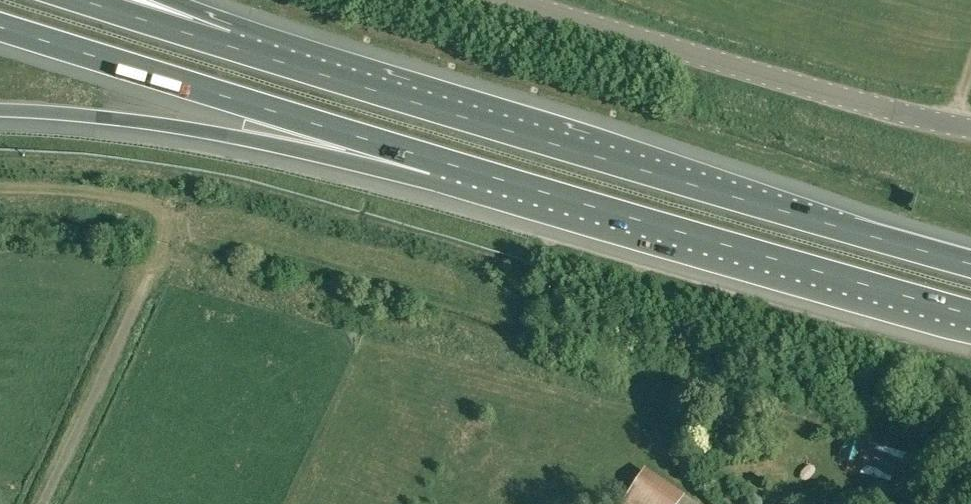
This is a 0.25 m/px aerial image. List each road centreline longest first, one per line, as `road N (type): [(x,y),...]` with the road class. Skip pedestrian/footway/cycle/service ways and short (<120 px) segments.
road 1 (motorway): [(970,263),(226,45)]
road 2 (motorway): [(432,159),(970,315)]
road 3 (unclassified): [(970,129),(698,57),(524,0)]
road 4 (motorway): [(0,27),(432,159)]
road 5 (motorway): [(0,111),(432,159)]
road 6 (unclassified): [(38,503),(162,224)]
road 7 (motorway): [(226,45),(81,0)]

